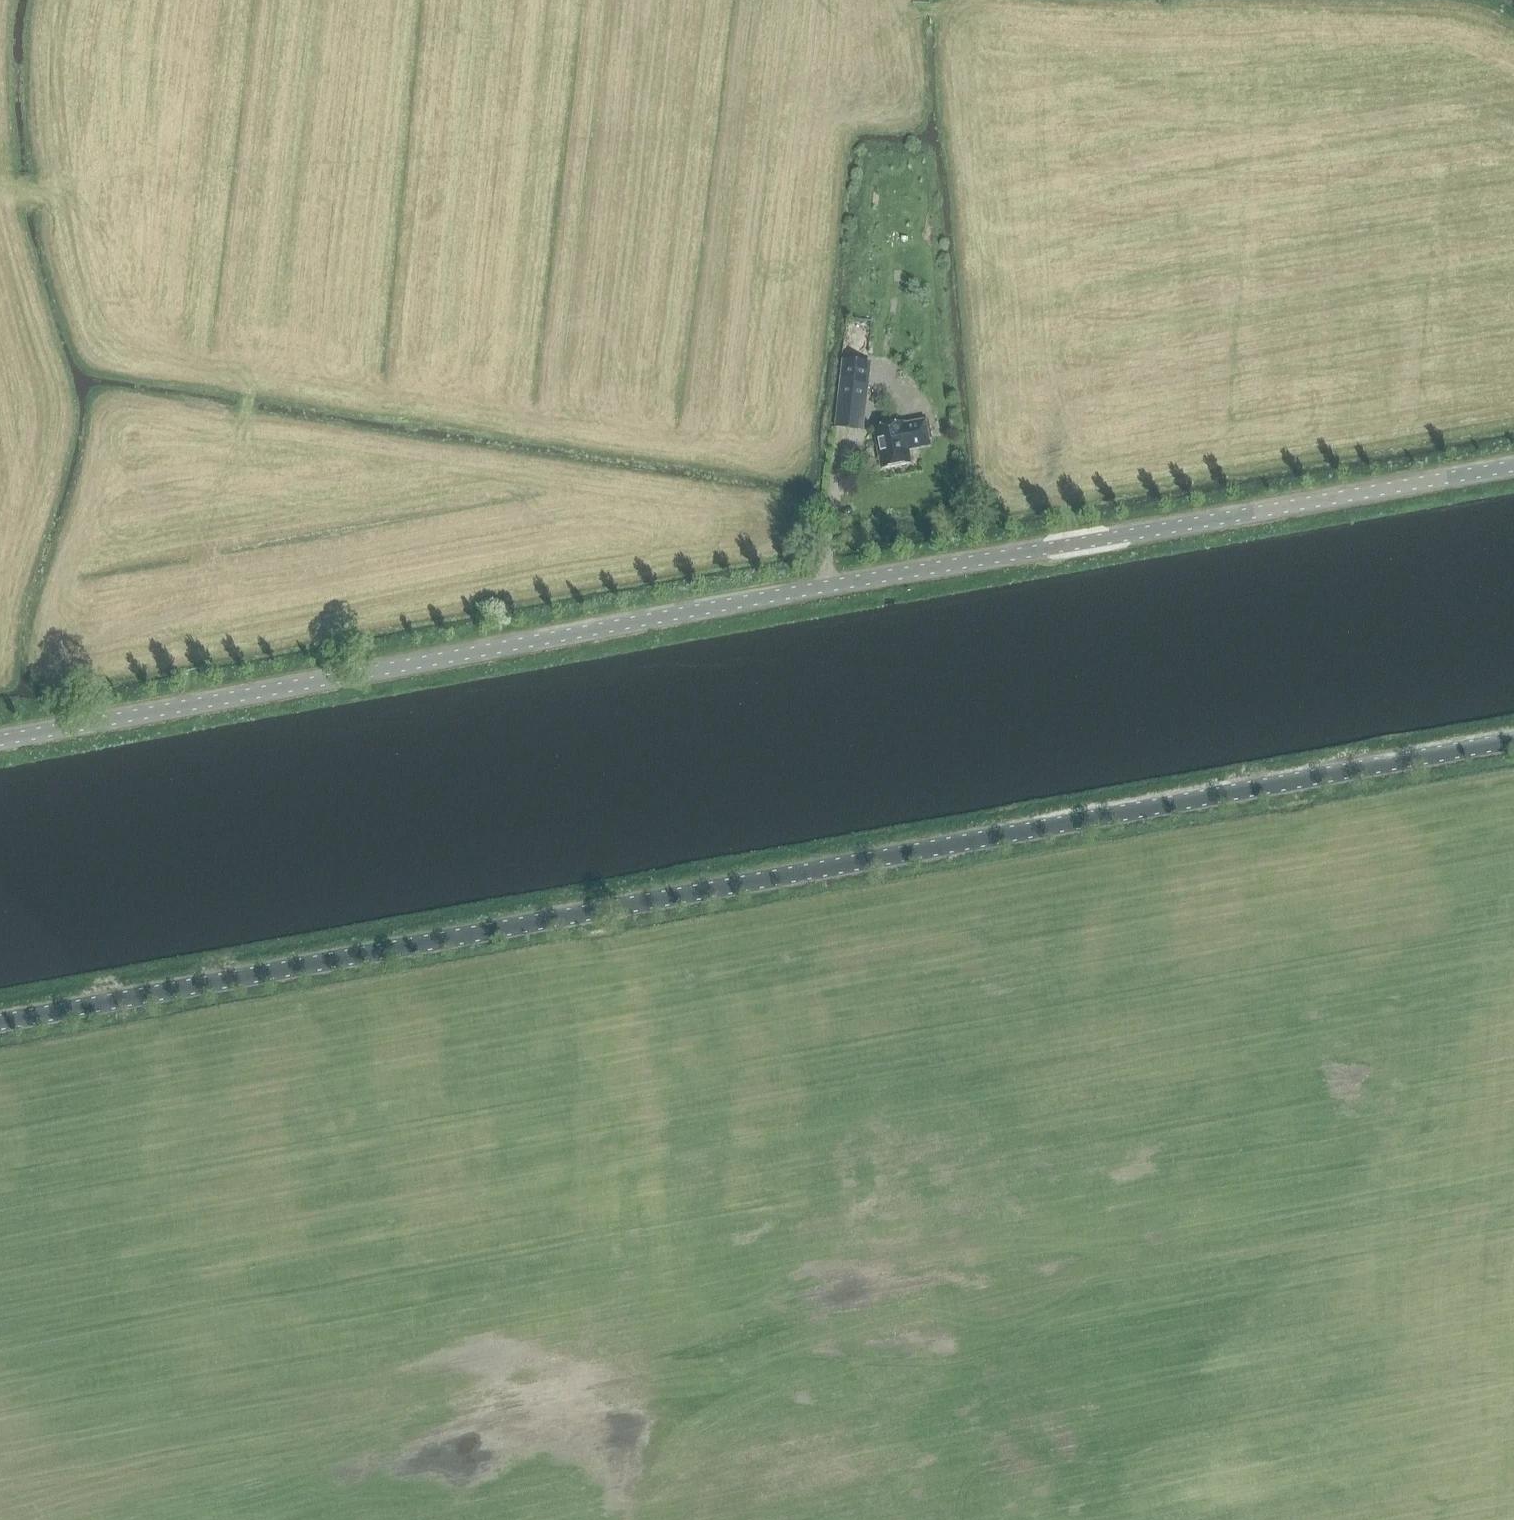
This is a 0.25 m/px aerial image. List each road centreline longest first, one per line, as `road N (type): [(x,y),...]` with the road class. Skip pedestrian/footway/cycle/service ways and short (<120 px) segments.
road 1 (tertiary): [(0,1021),(1513,740)]
road 2 (tertiary): [(0,741),(1513,463)]

